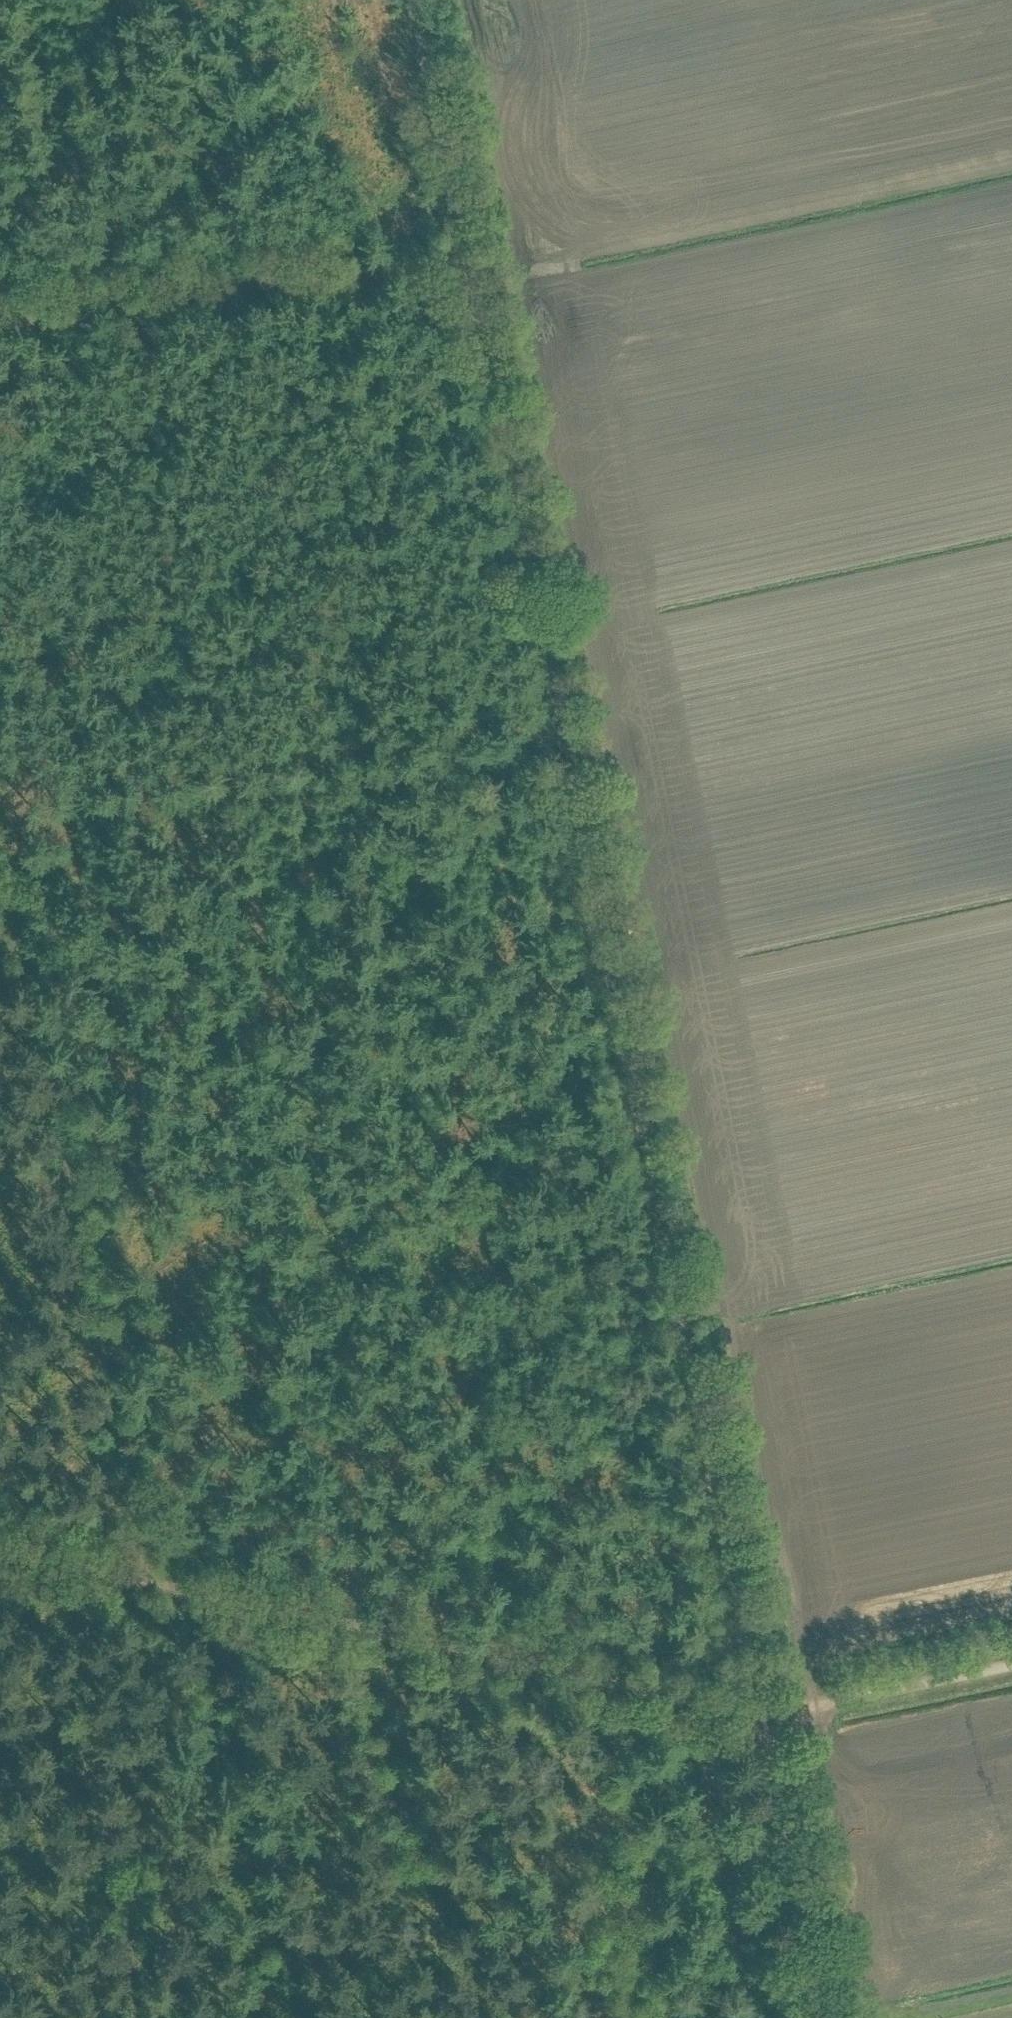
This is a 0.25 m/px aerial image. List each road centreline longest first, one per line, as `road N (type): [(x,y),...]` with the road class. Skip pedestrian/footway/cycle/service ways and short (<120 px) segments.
road 1 (track): [(414,0),(760,1717)]
road 2 (track): [(0,1555),(758,1708)]
road 3 (track): [(0,323),(466,256)]
road 4 (track): [(760,1717),(822,2017)]
road 5 (unclassified): [(797,1711),(1011,1664)]

